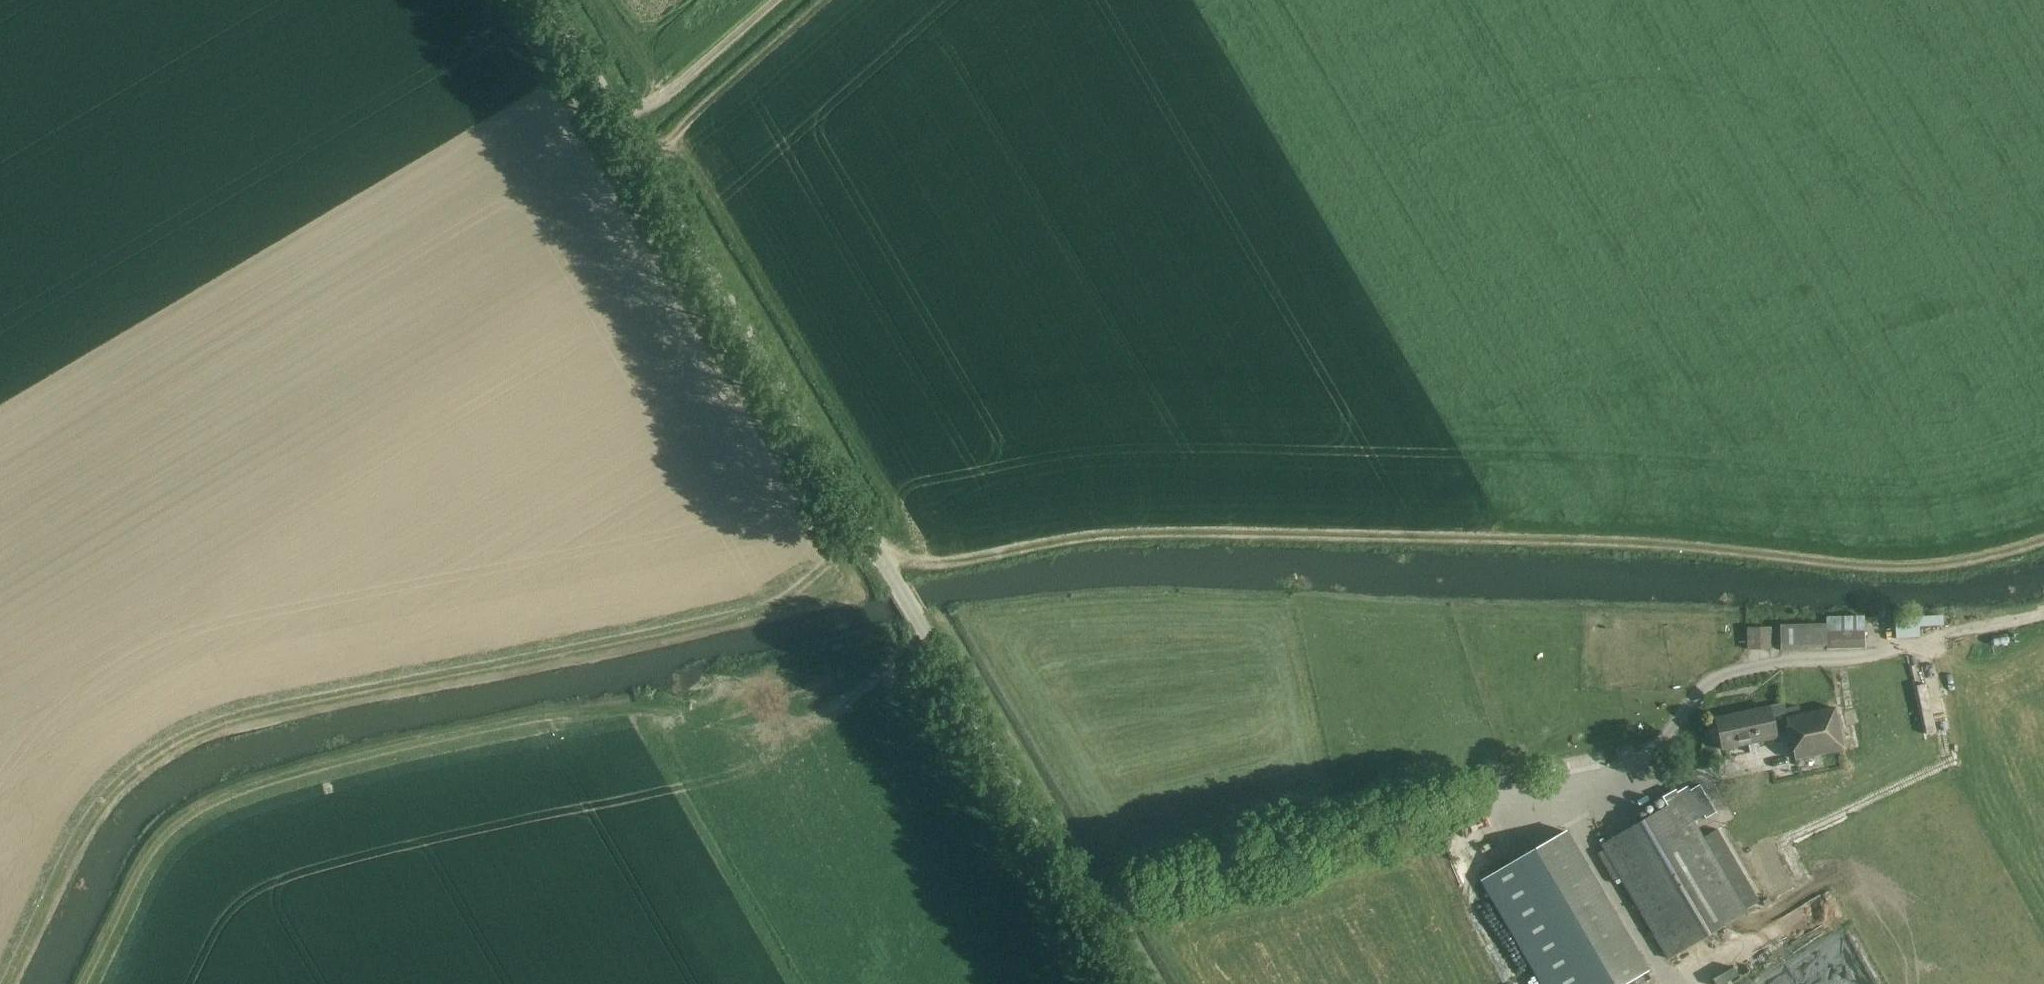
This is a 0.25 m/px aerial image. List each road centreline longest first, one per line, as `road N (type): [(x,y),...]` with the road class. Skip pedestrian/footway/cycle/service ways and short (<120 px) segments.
road 1 (unclassified): [(1142,983),(546,0)]

